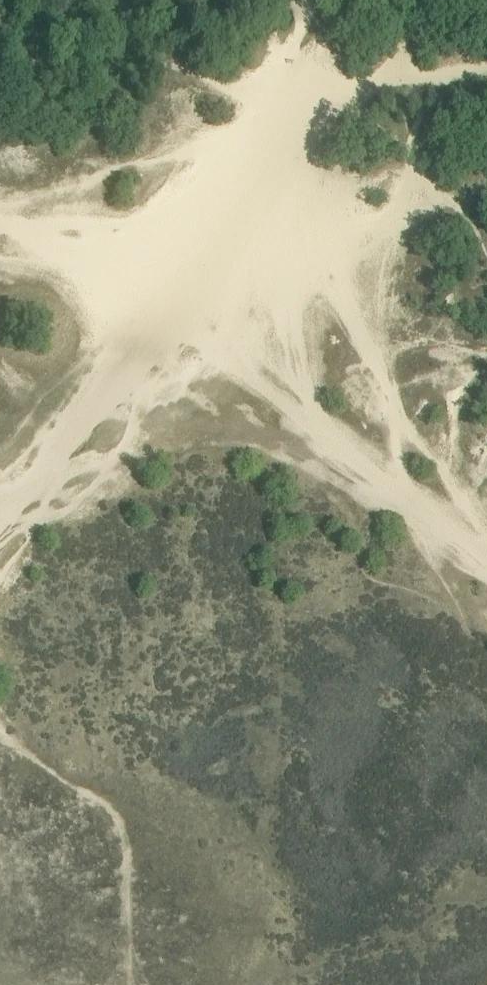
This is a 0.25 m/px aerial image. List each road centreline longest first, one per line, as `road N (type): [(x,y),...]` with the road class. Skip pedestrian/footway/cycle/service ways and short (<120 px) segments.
road 1 (track): [(0,238),(173,320),(409,504)]
road 2 (track): [(248,217),(0,533)]
road 3 (track): [(403,72),(335,100),(307,126),(248,217)]

